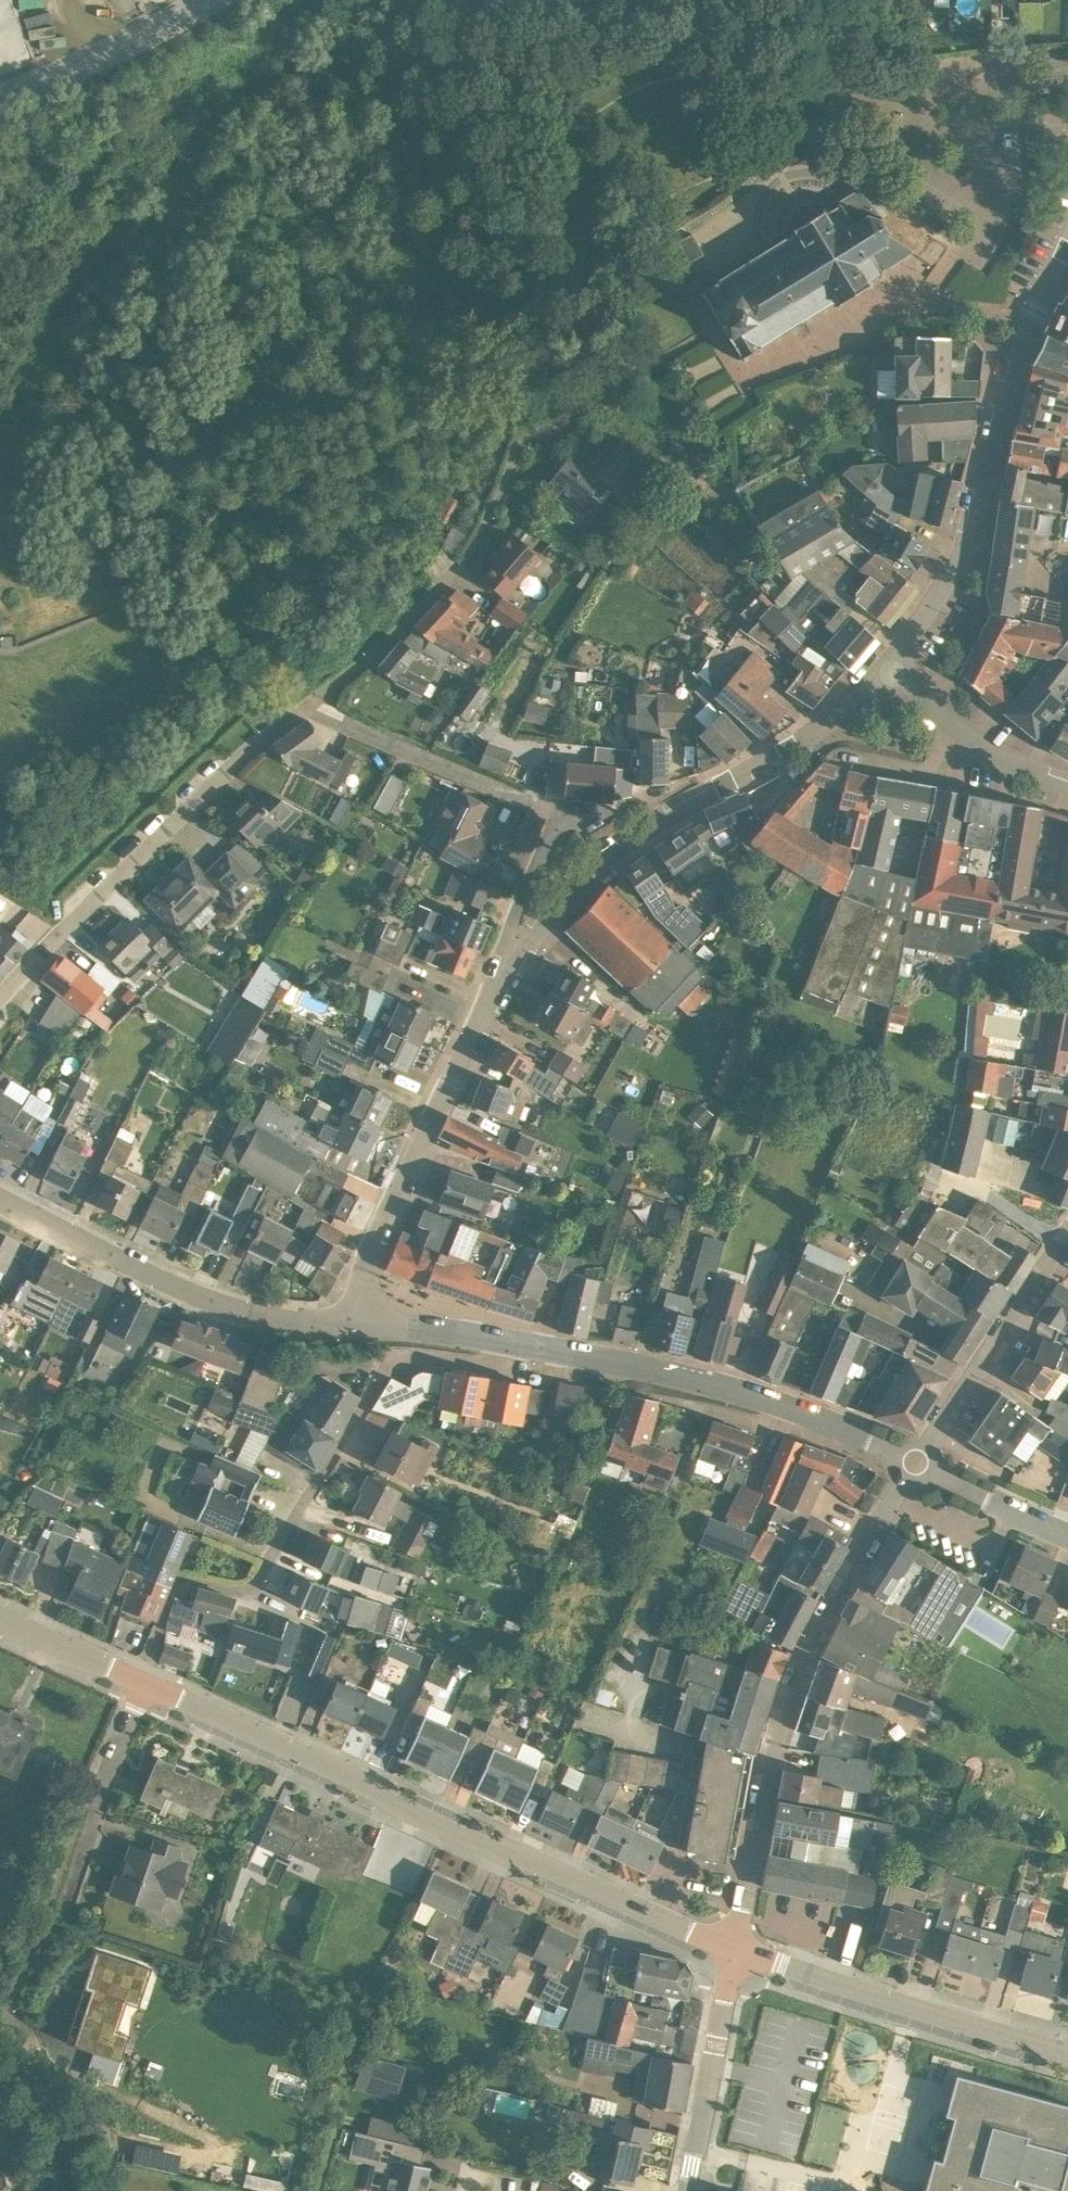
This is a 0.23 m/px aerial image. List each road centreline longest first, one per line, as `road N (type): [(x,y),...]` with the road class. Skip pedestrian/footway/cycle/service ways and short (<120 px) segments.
road 1 (tertiary): [(734,1952),(0,1617)]
road 2 (residential): [(734,1952),(765,1769),(800,1658),(916,1462)]
road 3 (residential): [(526,945),(608,851),(777,756),(891,672)]
road 4 (residential): [(916,1462),(708,1382),(489,1342)]
road 5 (residential): [(0,997),(159,823),(310,702)]
road 6 (residential): [(352,1326),(361,1264),(526,945)]
road 7 (residential): [(310,702),(557,814),(512,929),(526,945)]
road 8 (residential): [(891,672),(964,545),(997,408),(1028,324)]
road 9 (residential): [(352,1326),(243,1311),(0,1203)]
road 10 (tertiary): [(1067,2053),(734,1952)]
road 11 (residential): [(916,1462),(1067,1232)]
road 12 (residential): [(686,2190),(734,1952)]
road 13 (unclassified): [(0,97),(127,44),(206,0)]
road 14 (residential): [(1067,789),(1029,775),(891,672)]
road 15 (residential): [(310,702),(461,564)]
road 16 (residential): [(1067,1534),(916,1462)]
road 17 (residential): [(352,1326),(489,1342)]

